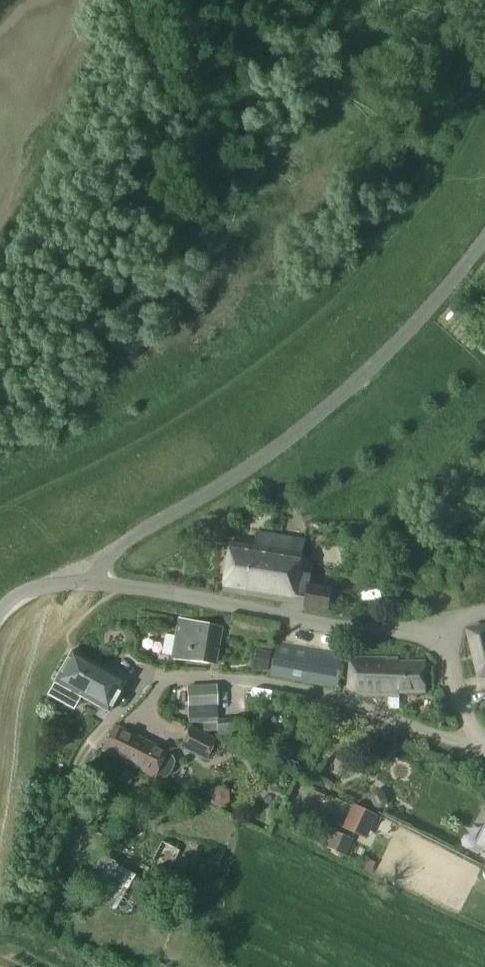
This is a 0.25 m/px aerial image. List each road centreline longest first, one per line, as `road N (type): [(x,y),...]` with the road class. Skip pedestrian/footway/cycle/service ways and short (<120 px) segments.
road 1 (unclassified): [(443,625),(354,630),(95,581),(33,588),(0,611)]
road 2 (residential): [(482,737),(458,740),(338,697),(144,671),(108,723)]
road 3 (track): [(108,723),(81,752),(68,796),(82,831),(104,850)]

